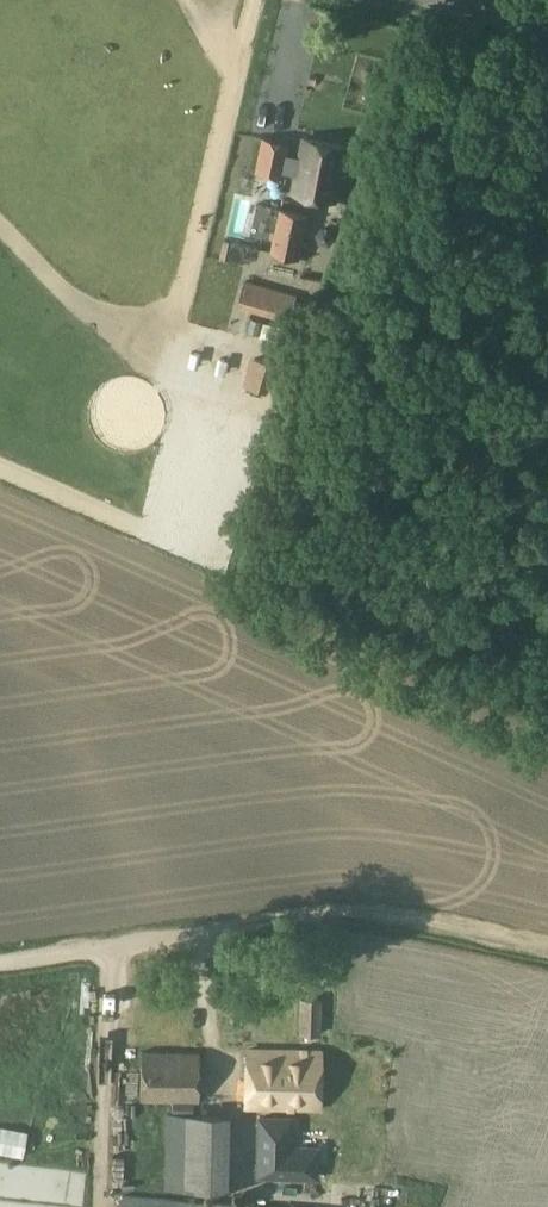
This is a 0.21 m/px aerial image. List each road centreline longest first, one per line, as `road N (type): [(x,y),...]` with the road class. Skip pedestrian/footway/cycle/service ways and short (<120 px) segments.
road 1 (track): [(547,953),(322,914),(0,964)]

